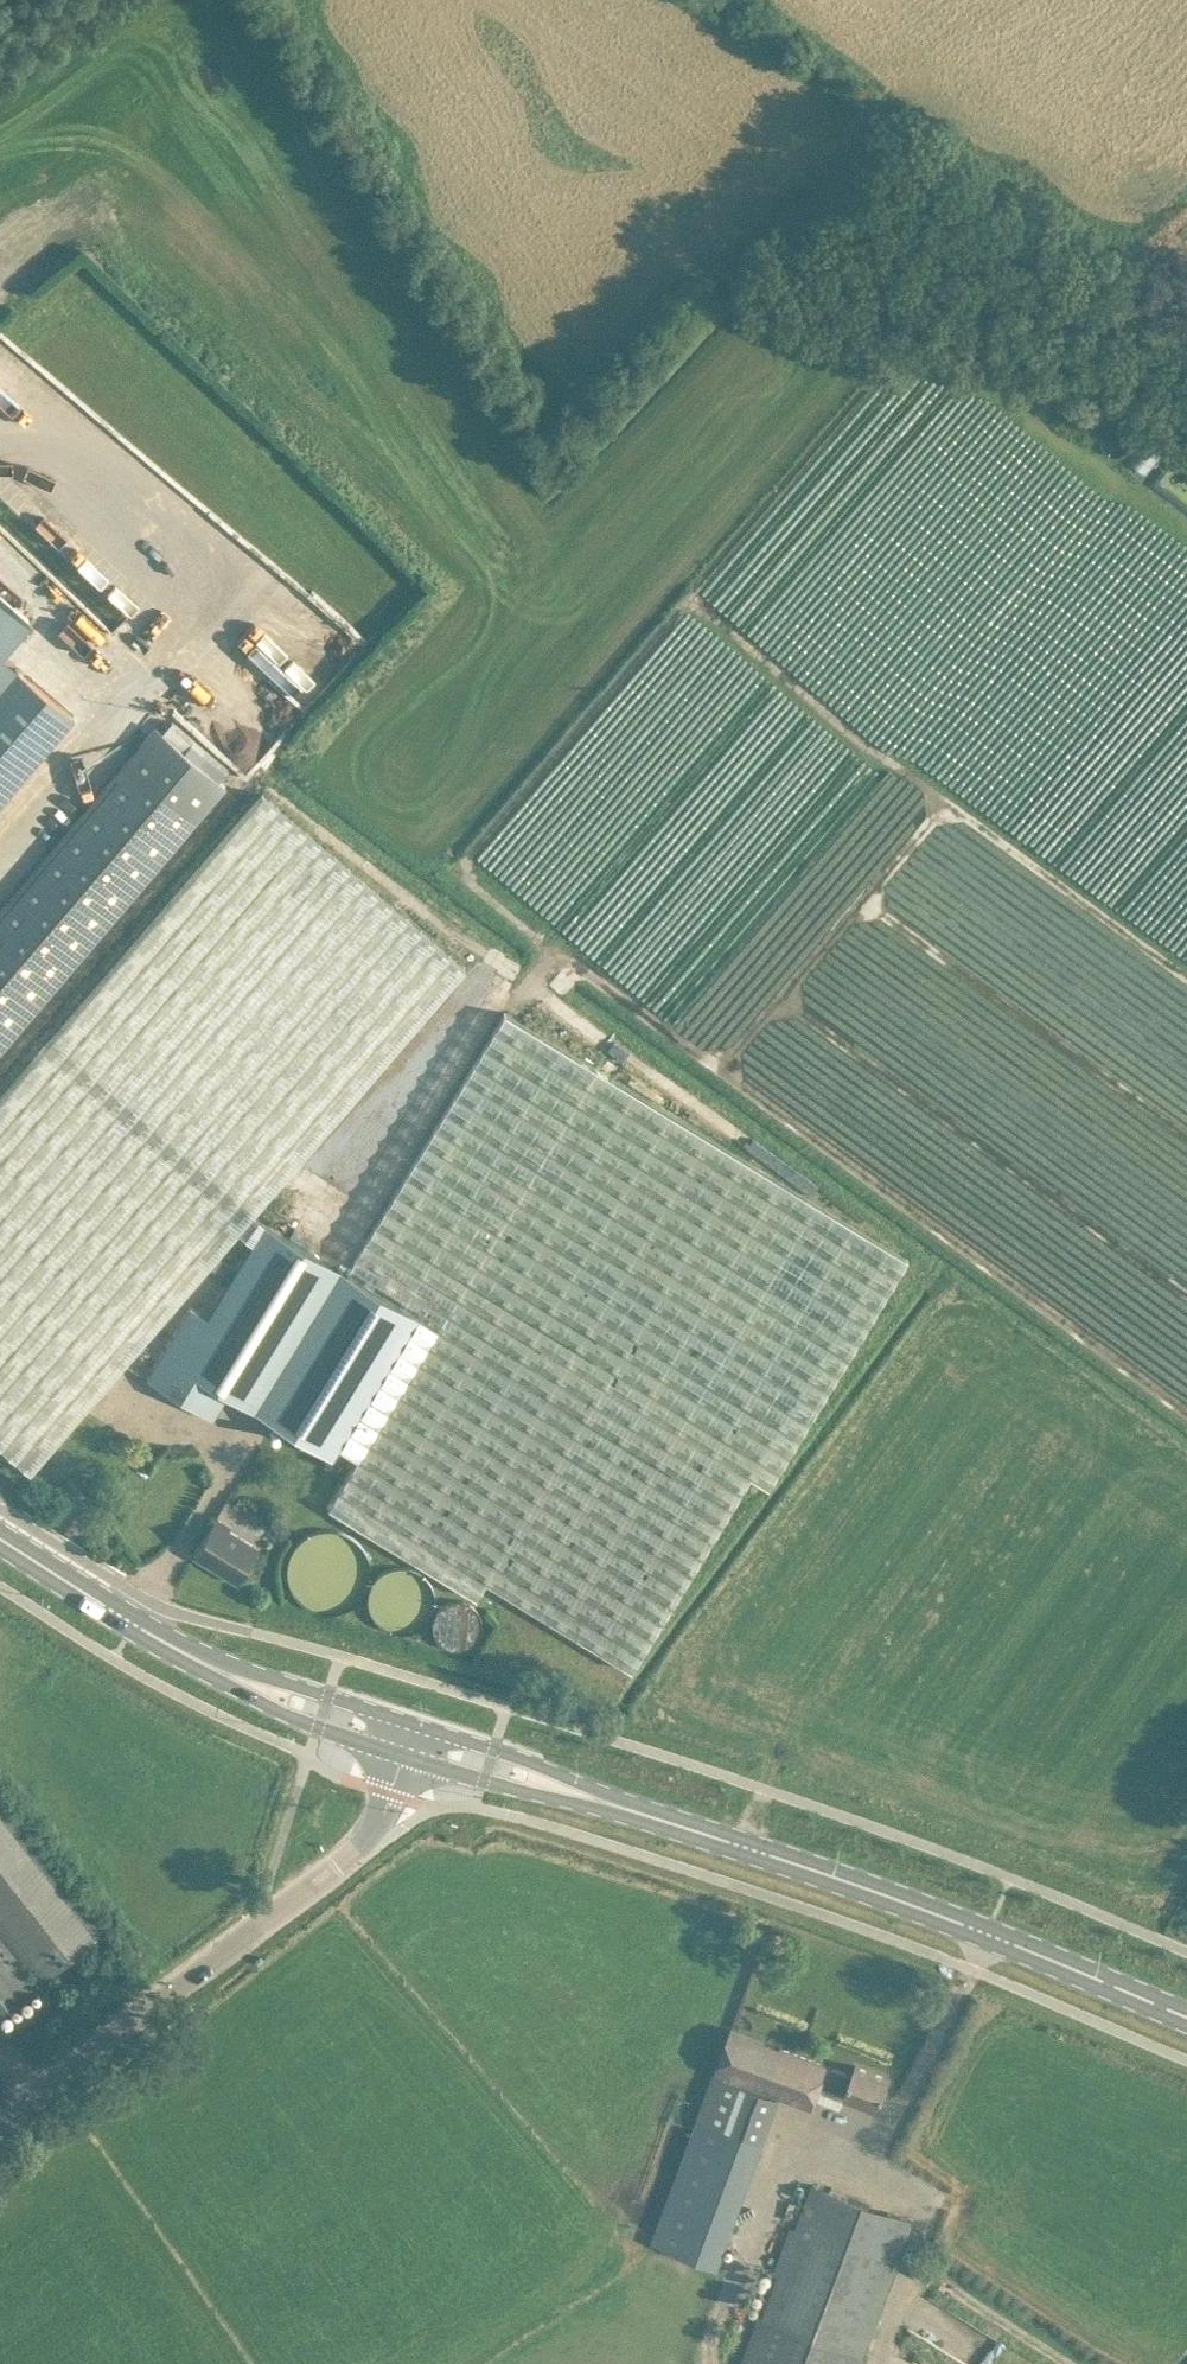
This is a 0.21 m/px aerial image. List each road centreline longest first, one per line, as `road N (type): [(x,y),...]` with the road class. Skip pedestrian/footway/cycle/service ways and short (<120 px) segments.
road 1 (secondary): [(1186,2022),(695,1837),(410,1741)]
road 2 (unclassified): [(0,2132),(364,1846),(395,1794),(410,1741)]
road 3 (secondary): [(410,1741),(321,1714),(191,1656),(0,1536)]

